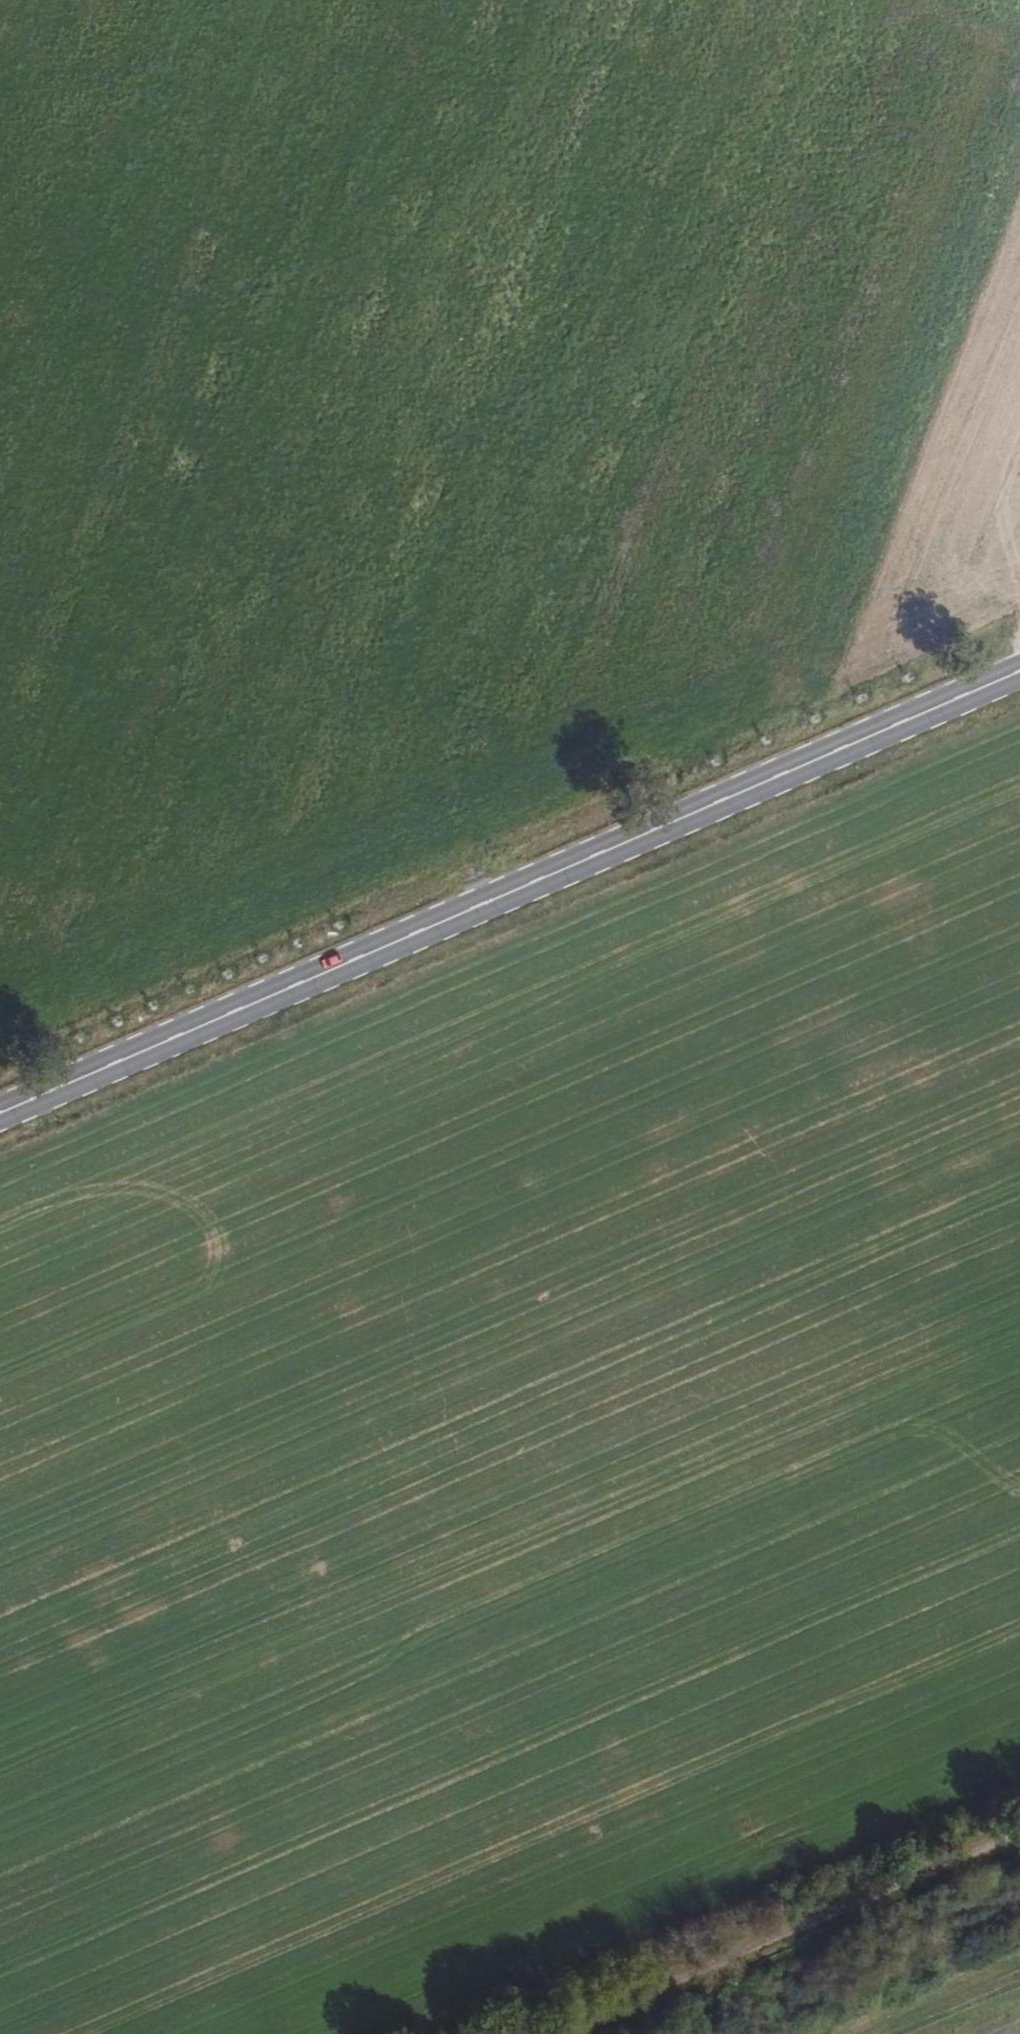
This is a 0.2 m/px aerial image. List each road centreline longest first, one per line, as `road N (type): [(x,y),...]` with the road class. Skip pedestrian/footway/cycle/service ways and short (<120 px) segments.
road 1 (primary): [(0,1113),(1019,671)]
road 2 (track): [(1019,1978),(901,2033)]

